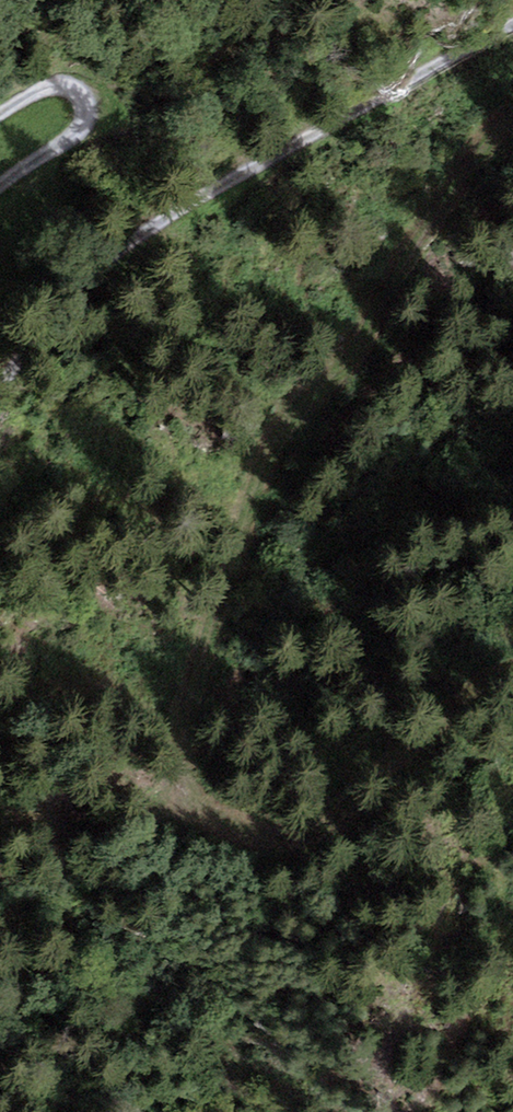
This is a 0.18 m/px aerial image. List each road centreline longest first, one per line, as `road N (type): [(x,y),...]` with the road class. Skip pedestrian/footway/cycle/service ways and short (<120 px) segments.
road 1 (track): [(512,124),(300,403),(268,462),(216,603),(182,748),(194,796)]
road 2 (track): [(0,380),(64,306),(152,230),(512,23)]
road 3 (track): [(194,796),(257,838),(302,840),(344,813),(472,693),(512,674)]
road 4 (track): [(0,114),(58,86),(80,98),(84,117),(72,135),(0,186)]

